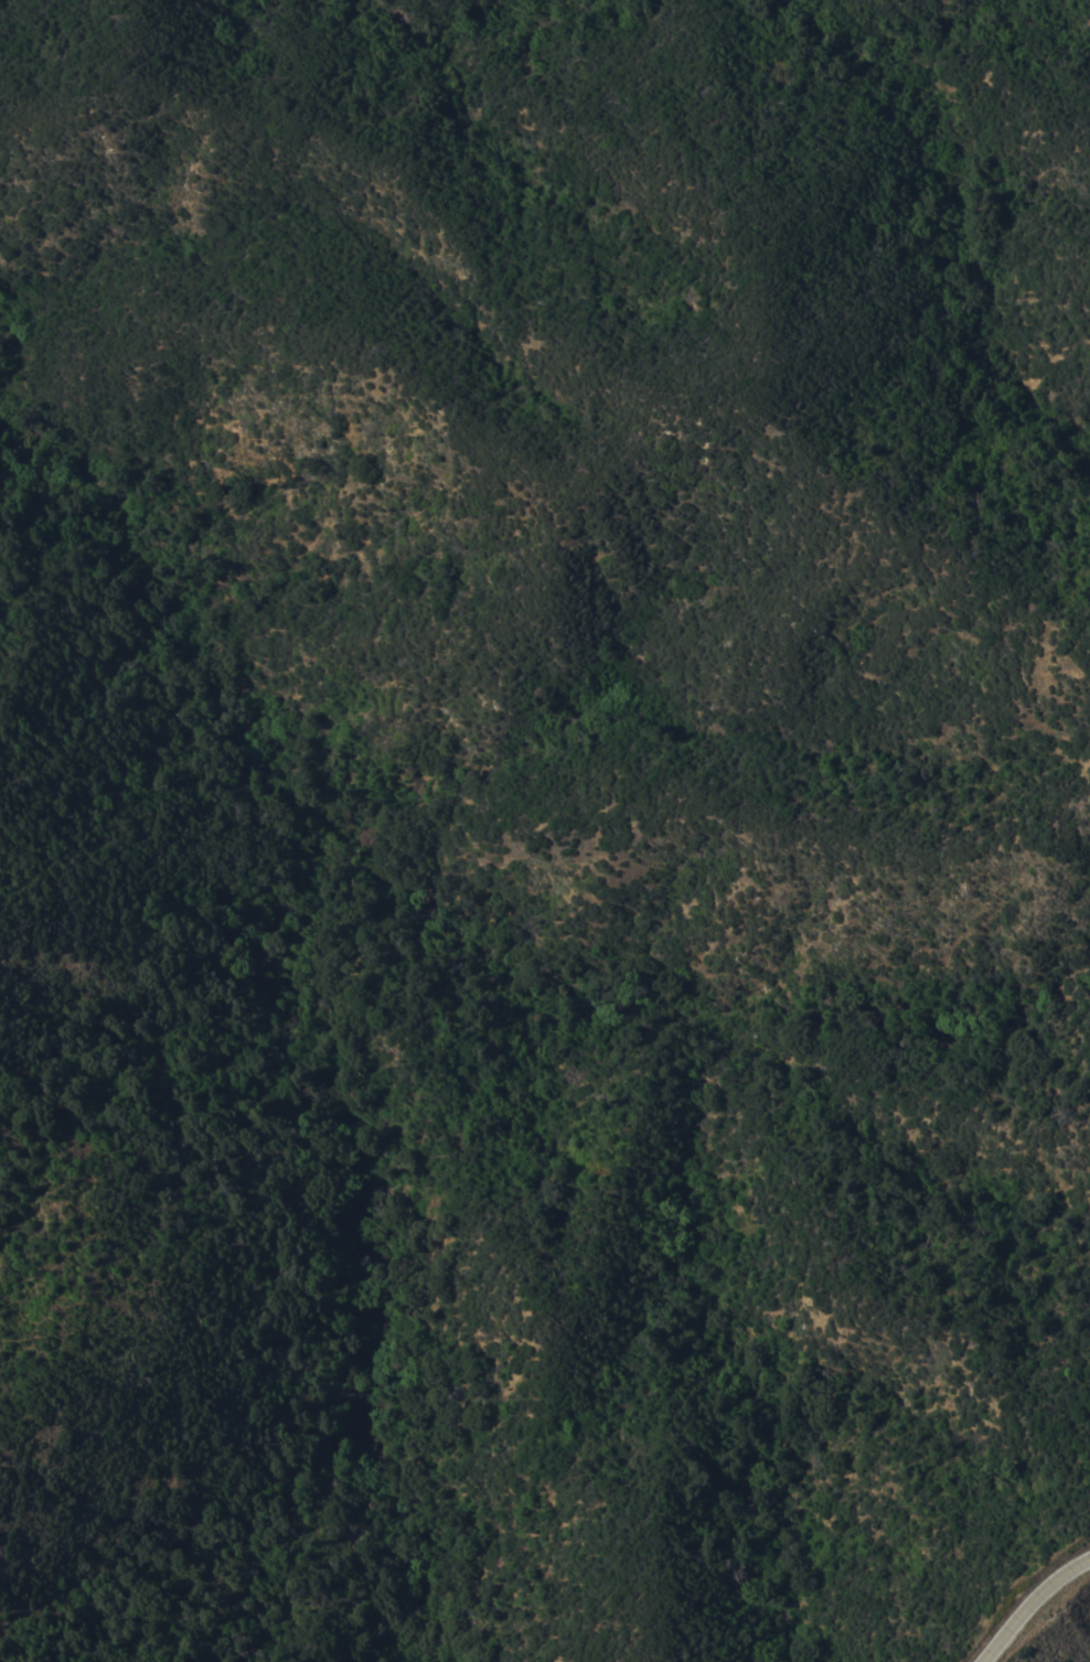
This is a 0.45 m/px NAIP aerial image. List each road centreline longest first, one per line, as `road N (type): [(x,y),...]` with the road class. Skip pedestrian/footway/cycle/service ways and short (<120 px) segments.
road 1 (residential): [(1089,1560),(1044,1591),(985,1661)]

